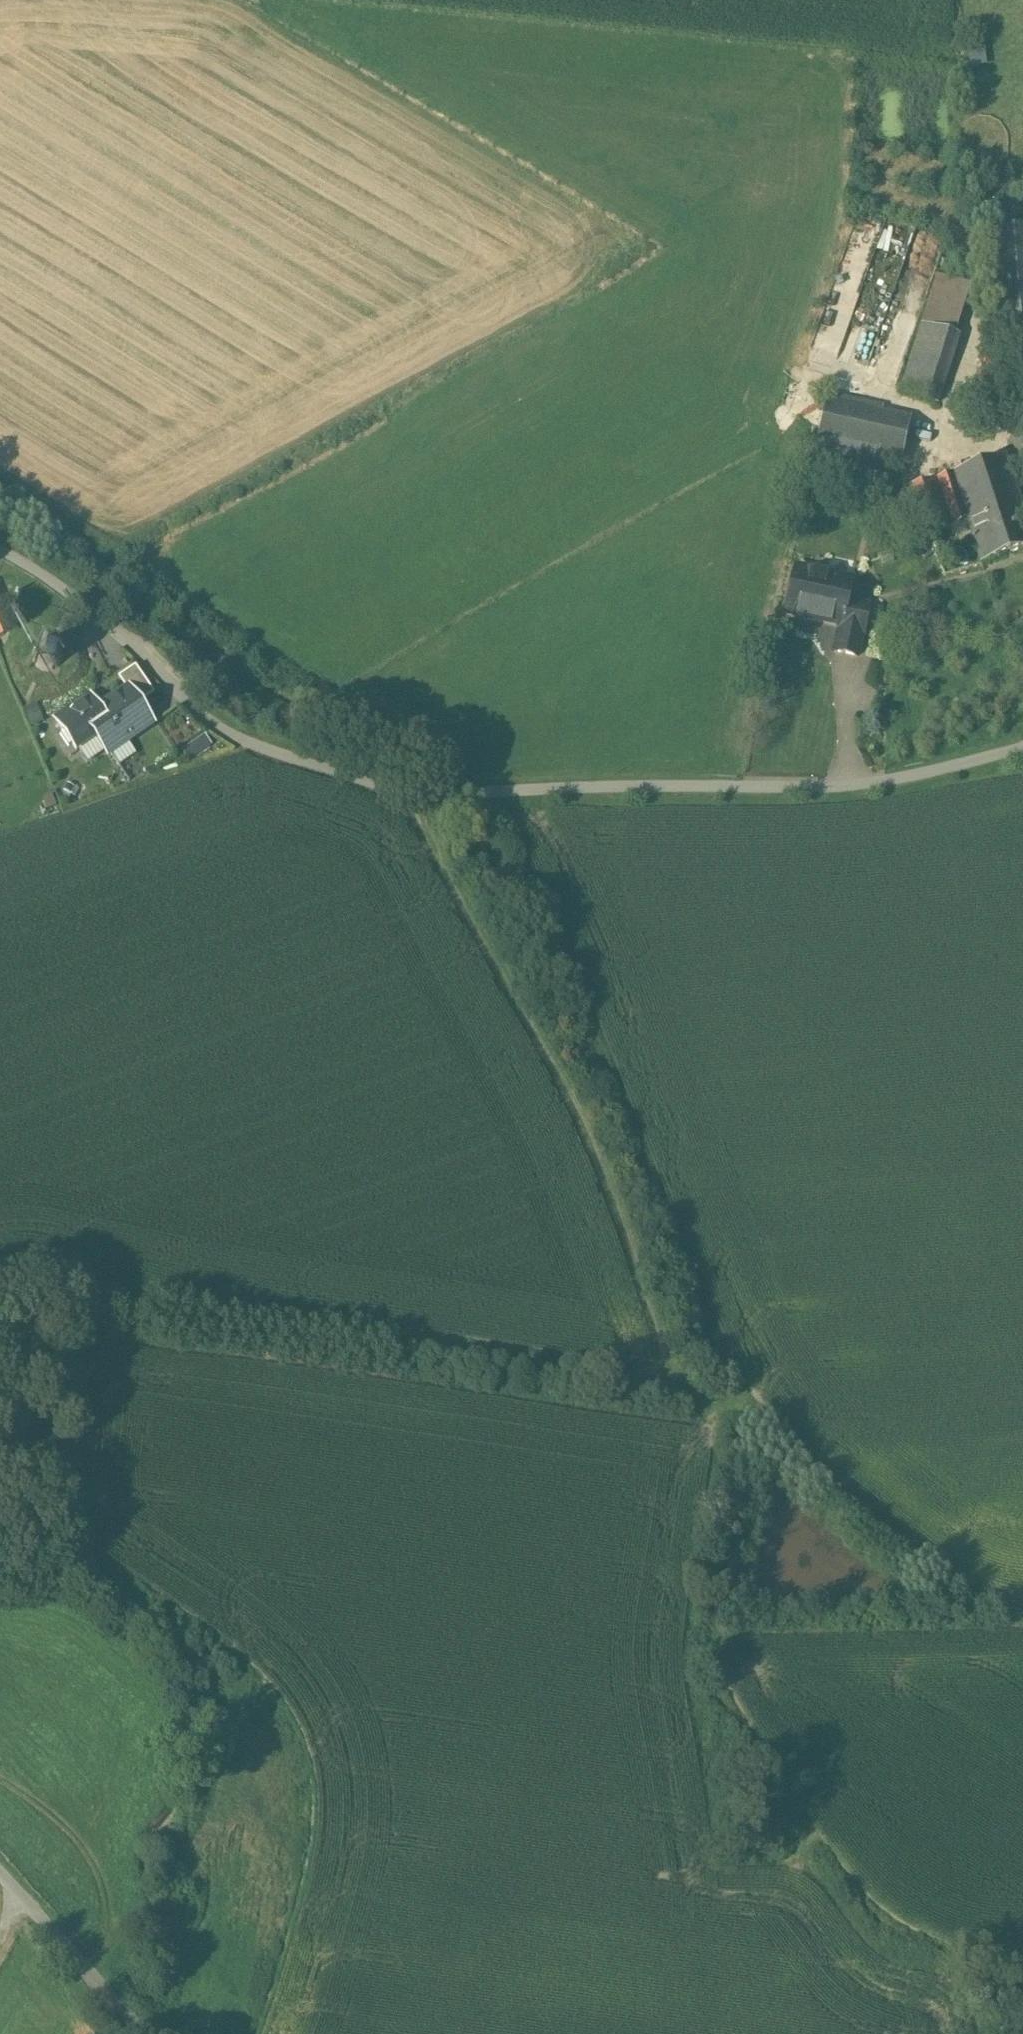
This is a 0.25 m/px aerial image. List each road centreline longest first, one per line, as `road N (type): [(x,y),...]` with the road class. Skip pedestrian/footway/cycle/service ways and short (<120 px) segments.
road 1 (unclassified): [(1022,749),(896,782),(787,790),(404,792),(243,740),(90,608),(0,550)]
road 2 (track): [(404,792),(591,1145),(664,1349),(650,1368),(743,1420),(709,1610),(721,1644)]
road 3 (track): [(650,1368),(529,1360),(0,1282)]

